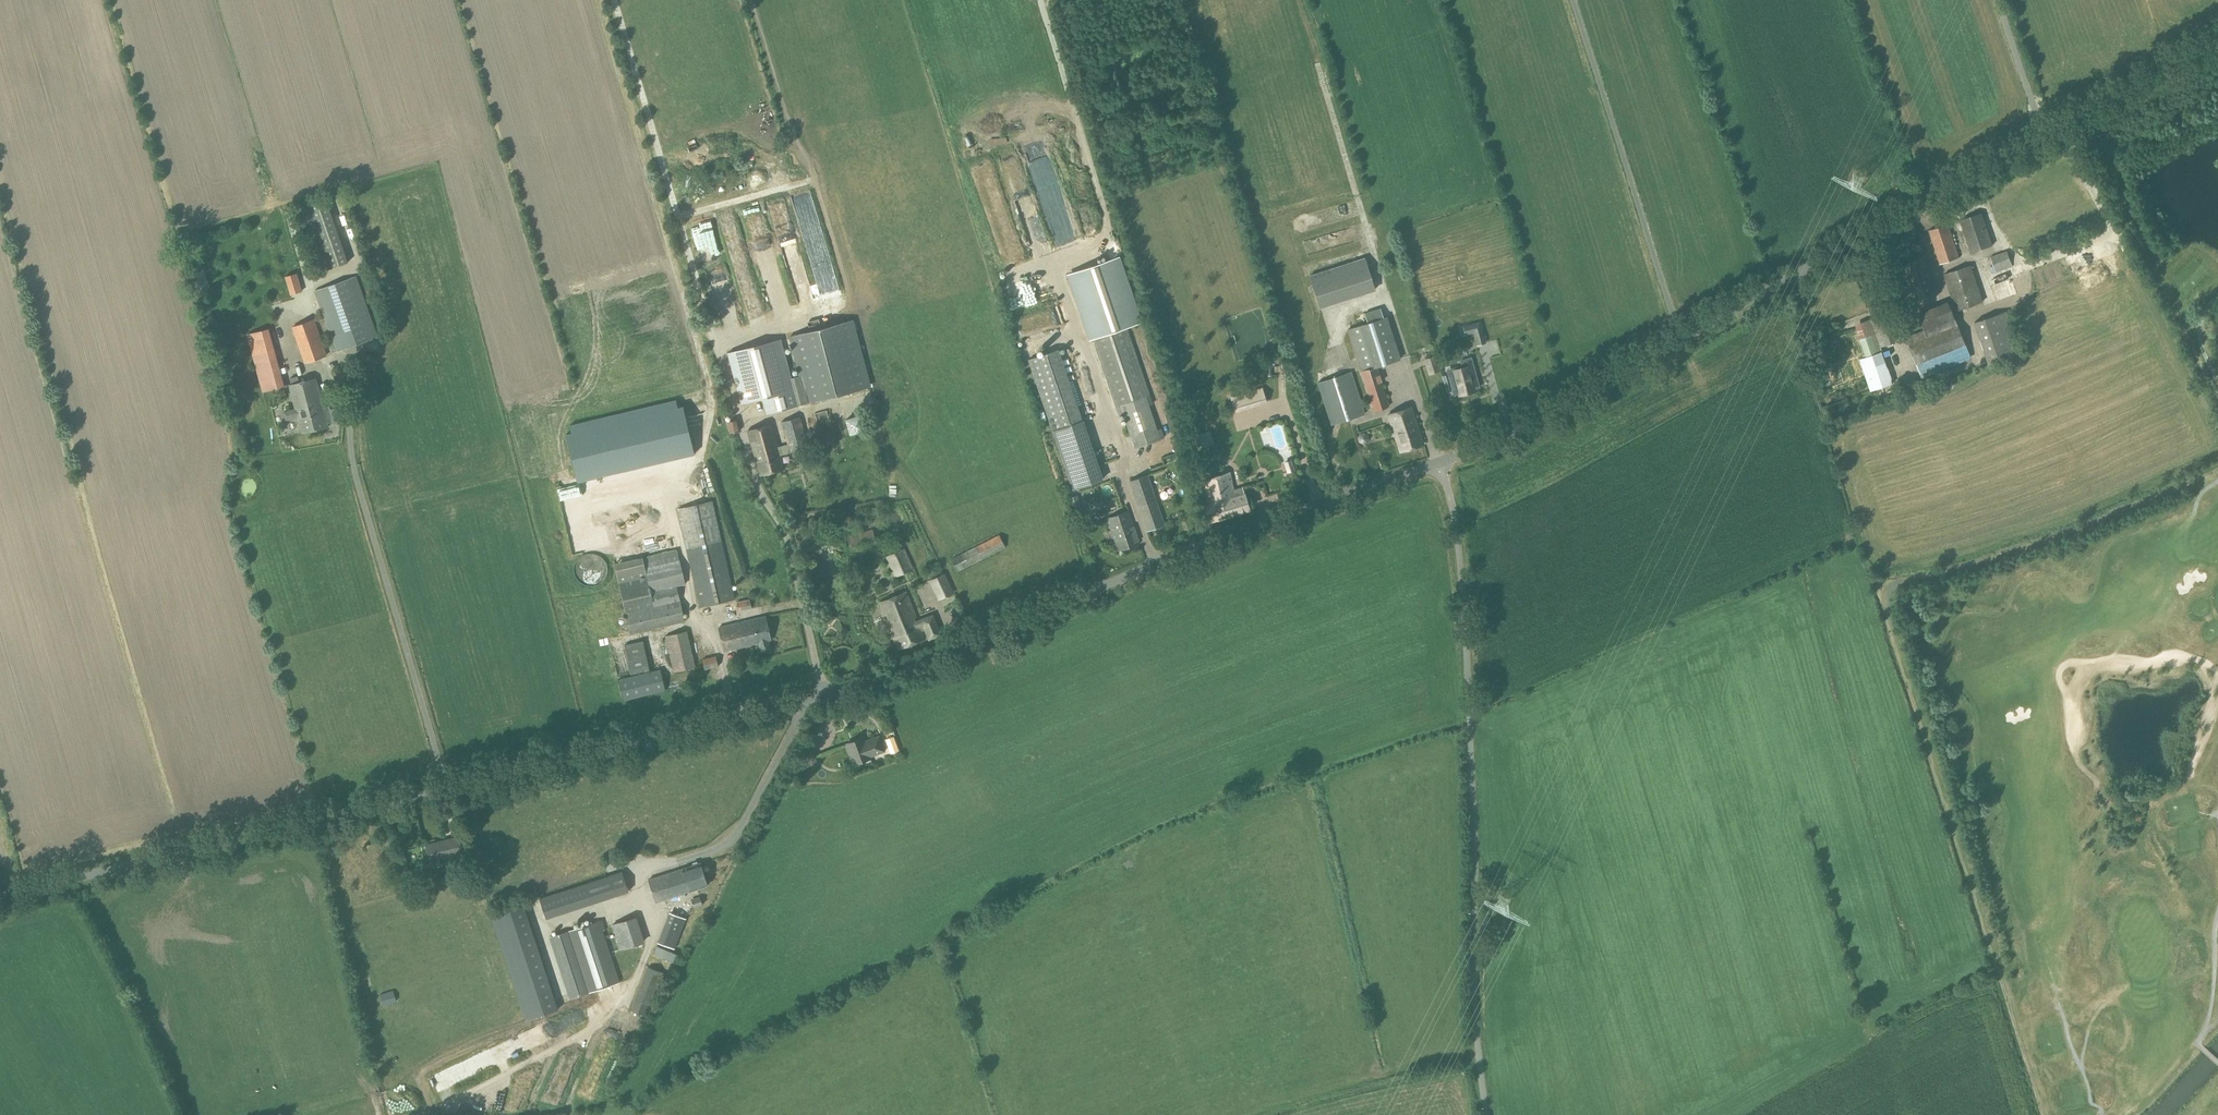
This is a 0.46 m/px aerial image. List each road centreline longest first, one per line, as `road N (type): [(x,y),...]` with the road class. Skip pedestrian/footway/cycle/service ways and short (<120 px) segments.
road 1 (unclassified): [(0,895),(846,689),(1226,536),(1440,462)]
road 2 (unclassified): [(1440,462),(1533,421),(2217,35)]
road 3 (track): [(822,695),(783,535),(755,480),(612,0)]
road 4 (unclassified): [(1486,1114),(1463,593),(1440,462)]
road 5 (track): [(1040,0),(1107,239),(1056,268),(1154,565)]

